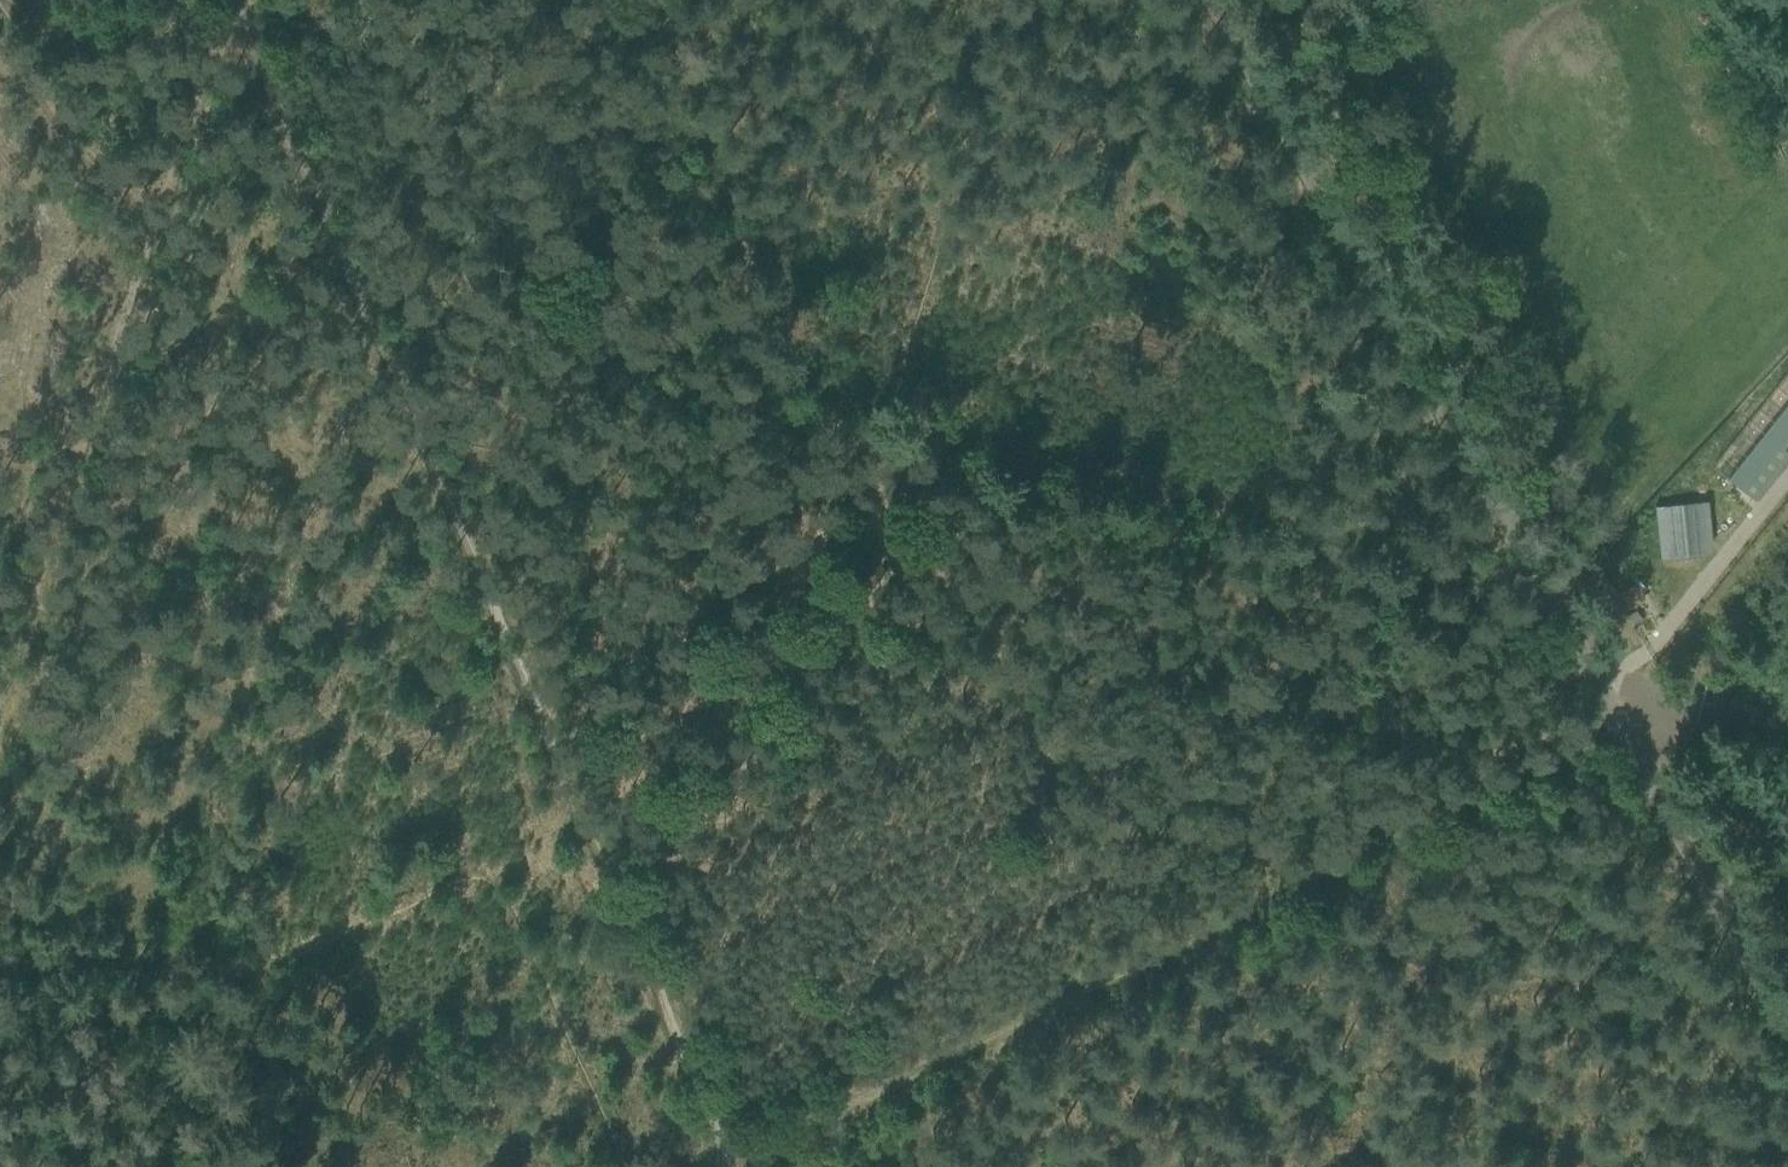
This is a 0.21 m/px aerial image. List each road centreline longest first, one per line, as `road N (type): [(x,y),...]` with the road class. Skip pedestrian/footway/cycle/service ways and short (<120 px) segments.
road 1 (track): [(726,1166),(236,0)]
road 2 (unclassified): [(1787,1025),(1209,0)]
road 3 (track): [(173,188),(228,0)]

